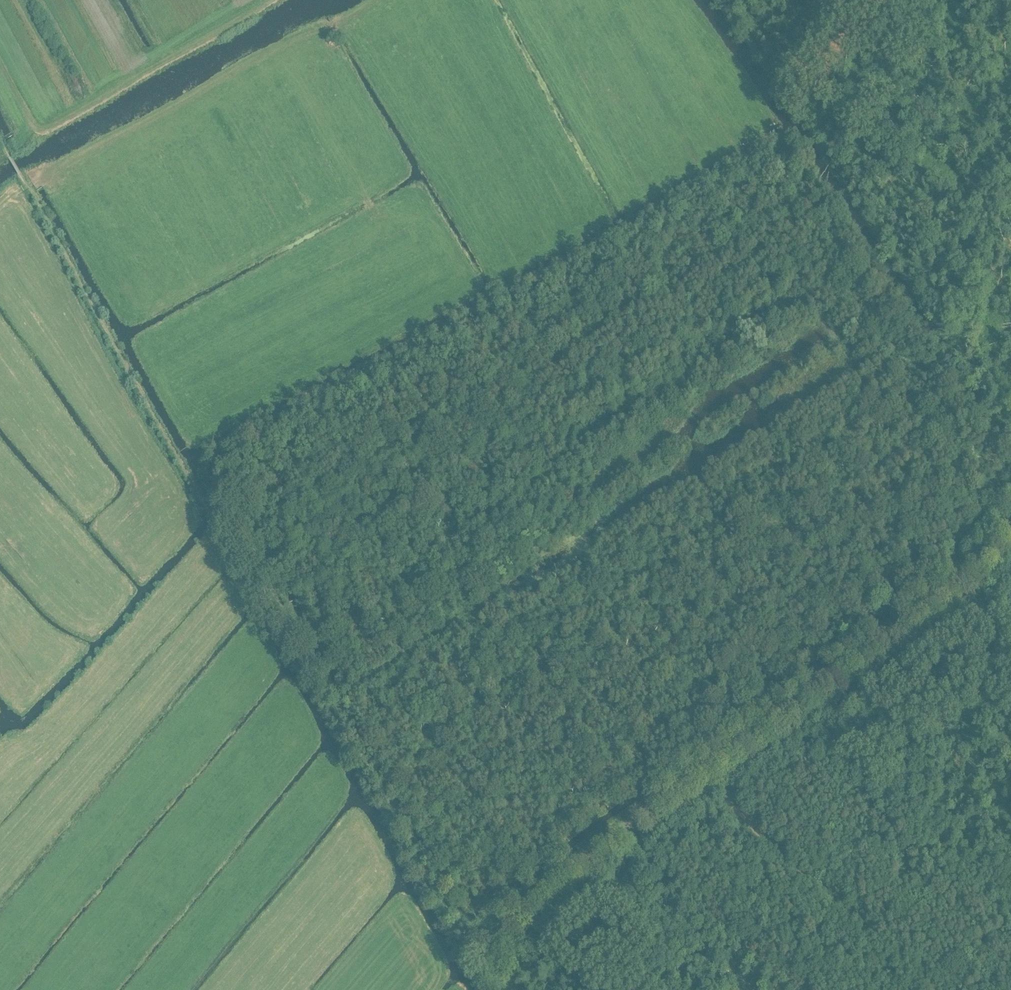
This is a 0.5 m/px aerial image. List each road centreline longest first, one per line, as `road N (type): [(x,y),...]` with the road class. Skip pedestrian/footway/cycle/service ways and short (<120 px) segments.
road 1 (track): [(491,951),(535,896),(951,592),(1010,515)]

